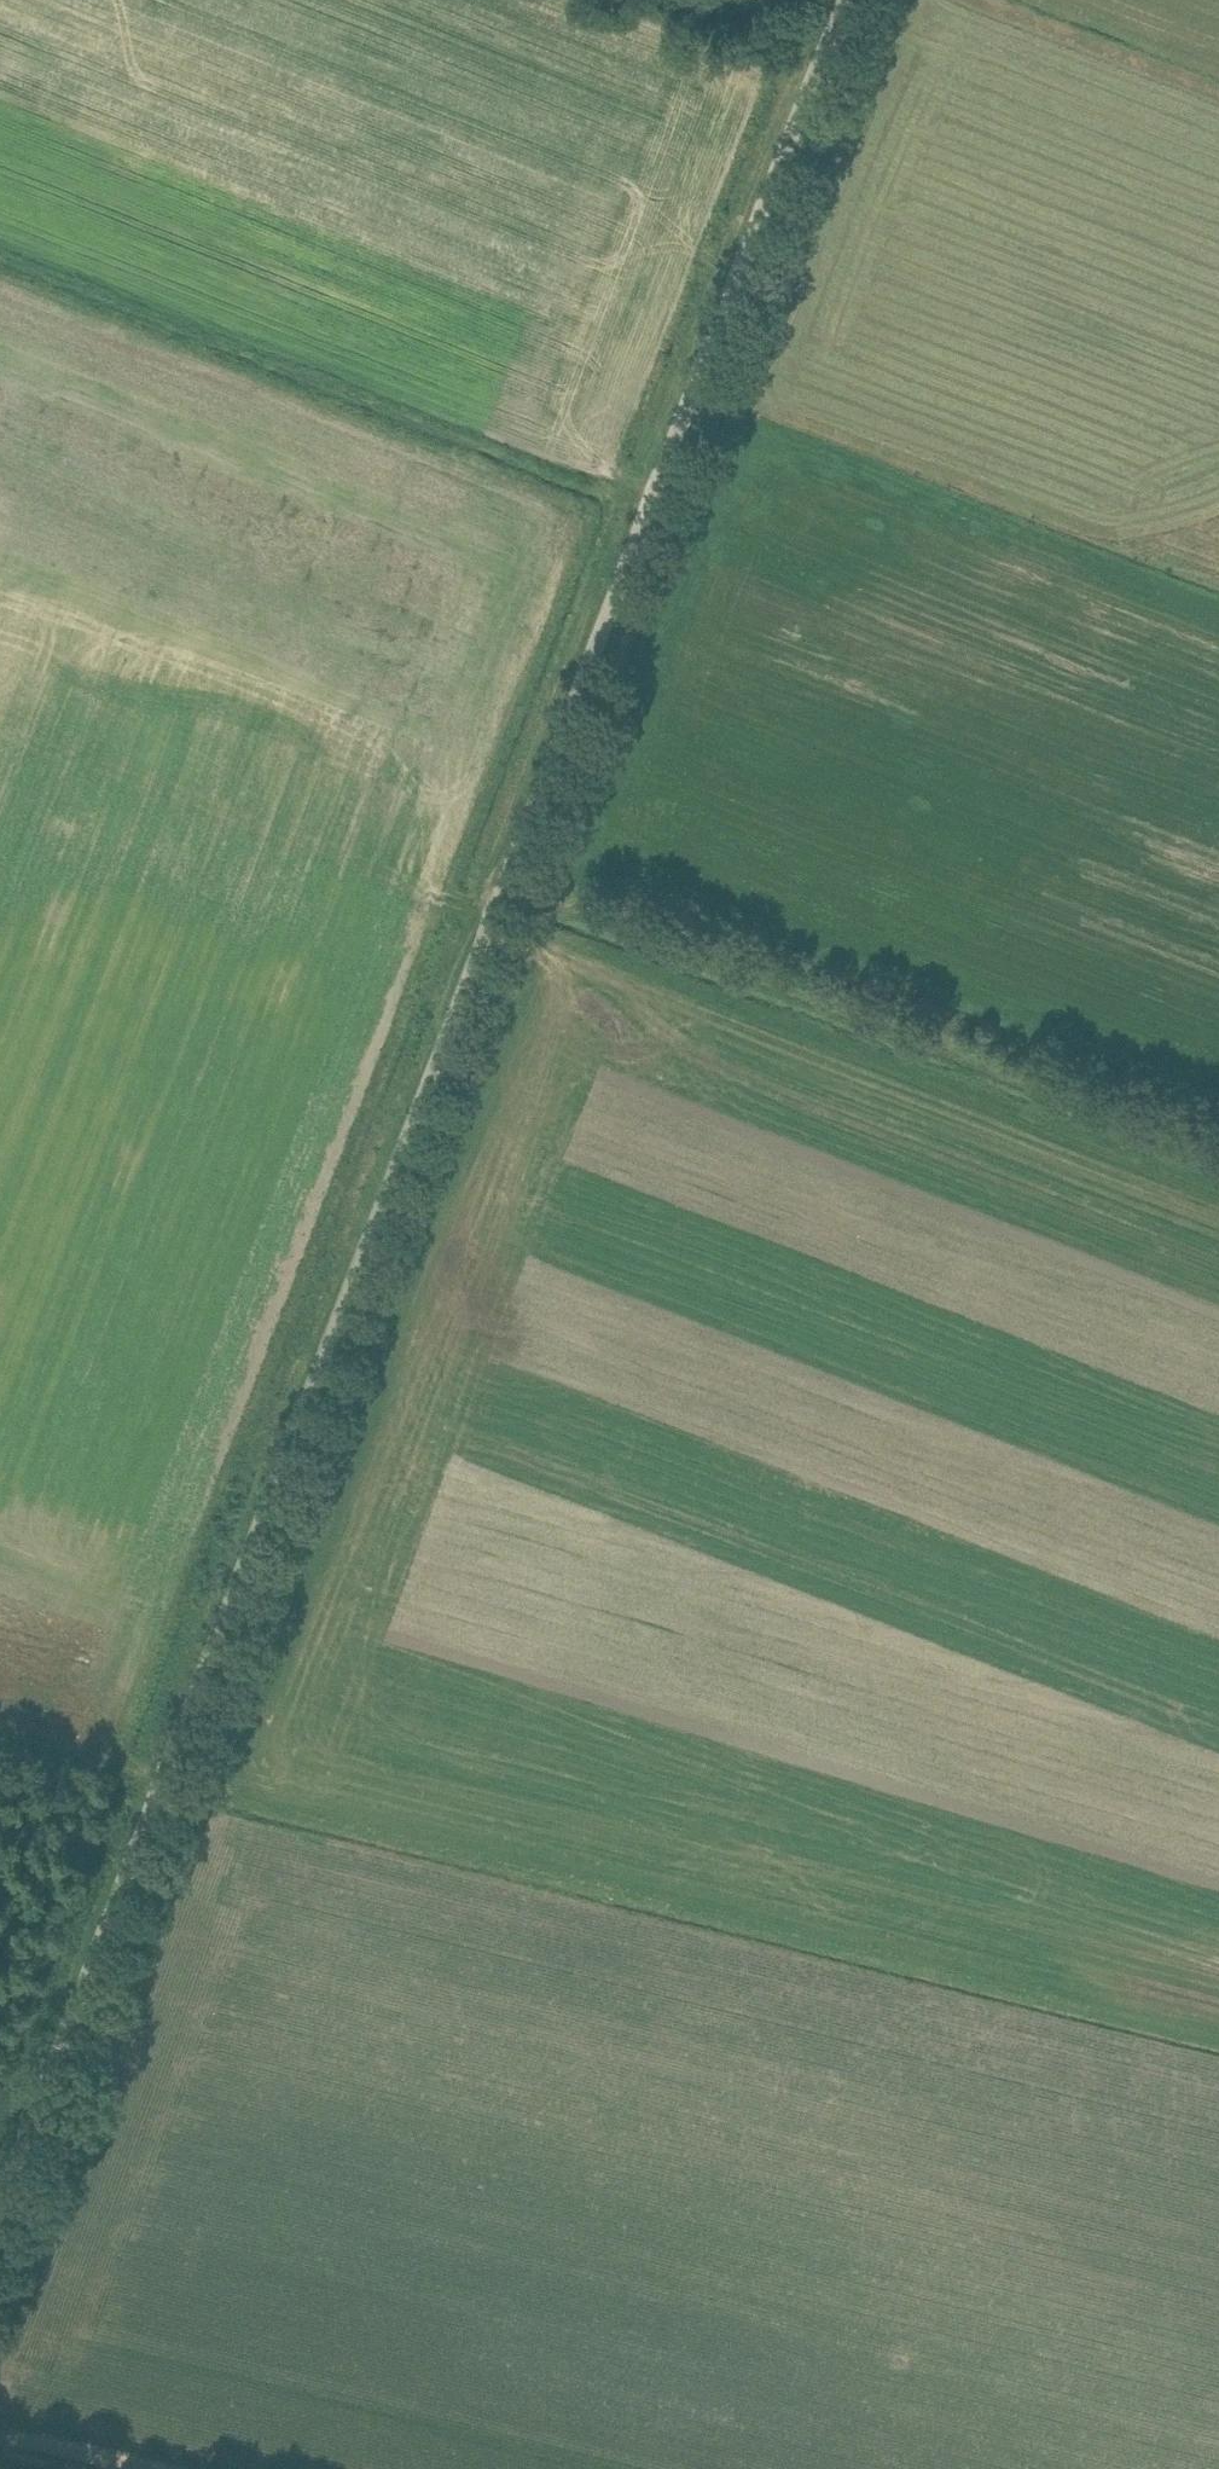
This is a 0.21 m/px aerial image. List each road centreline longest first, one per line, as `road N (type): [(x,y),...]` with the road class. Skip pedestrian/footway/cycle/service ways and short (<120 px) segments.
road 1 (unclassified): [(0,2219),(848,0)]
road 2 (track): [(171,1773),(0,1730)]
road 3 (track): [(154,2468),(0,2433)]

